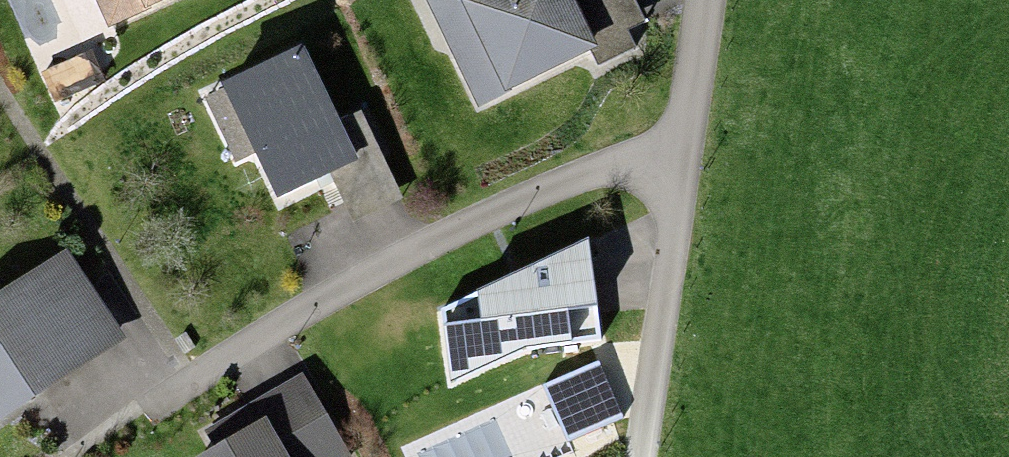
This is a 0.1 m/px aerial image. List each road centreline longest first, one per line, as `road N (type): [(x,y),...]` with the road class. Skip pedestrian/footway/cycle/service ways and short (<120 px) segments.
road 1 (residential): [(677,156),(604,168),(393,262),(143,411)]
road 2 (residential): [(677,156),(636,456)]
road 3 (residential): [(701,0),(677,156)]

